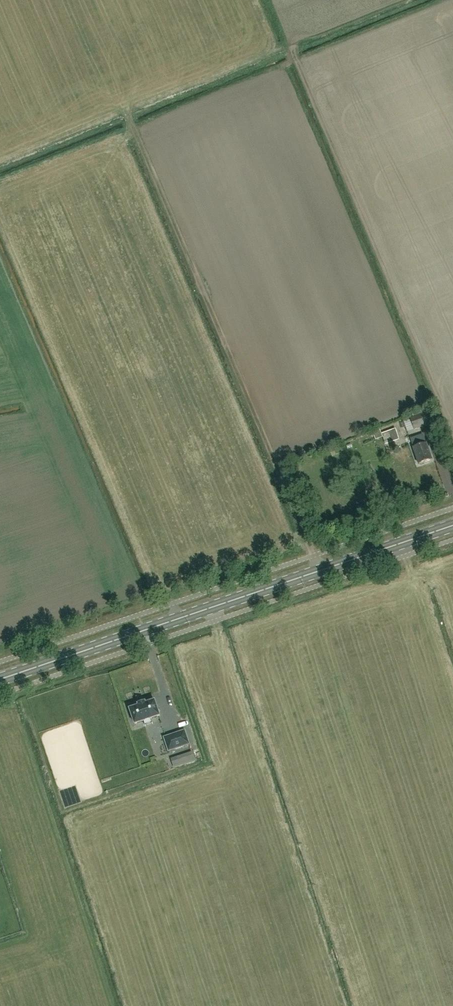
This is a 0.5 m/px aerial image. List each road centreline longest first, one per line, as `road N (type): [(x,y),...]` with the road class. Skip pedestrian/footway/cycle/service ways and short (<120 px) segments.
road 1 (primary): [(0,680),(452,526)]

